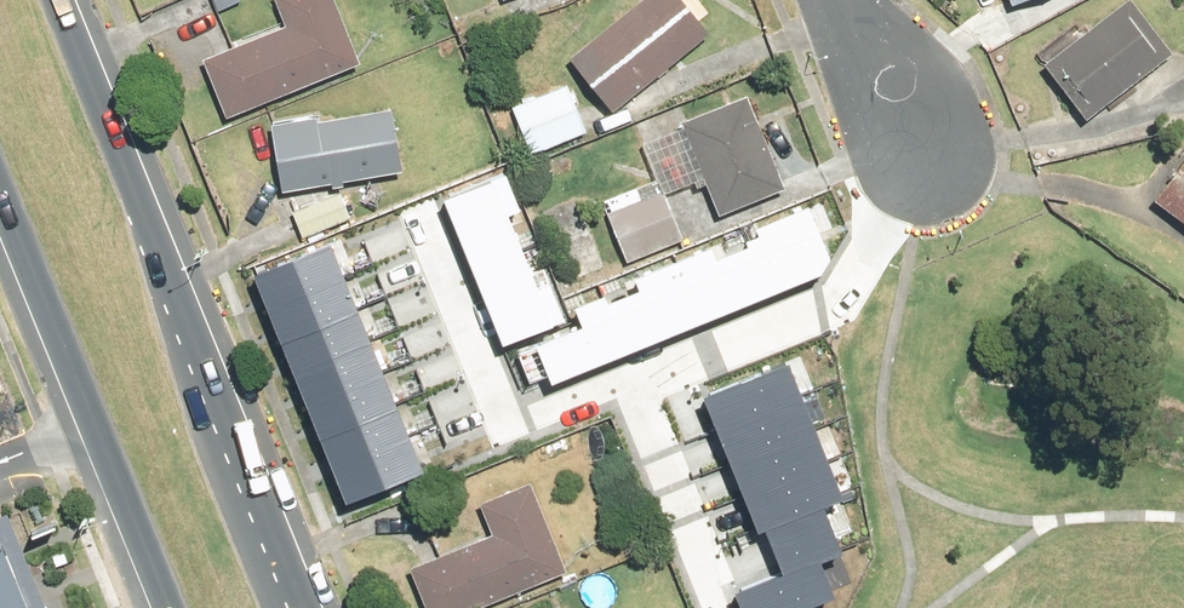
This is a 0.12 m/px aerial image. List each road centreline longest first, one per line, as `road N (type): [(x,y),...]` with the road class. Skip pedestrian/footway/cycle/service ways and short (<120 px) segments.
road 1 (primary): [(66,0),(310,607)]
road 2 (primary): [(170,607),(0,191)]
road 3 (residential): [(912,129),(827,289),(794,310),(638,368)]
road 4 (residential): [(638,368),(518,417),(504,415),(413,205)]
road 5 (residential): [(638,368),(724,570)]
road 6 (residential): [(912,129),(828,0)]

